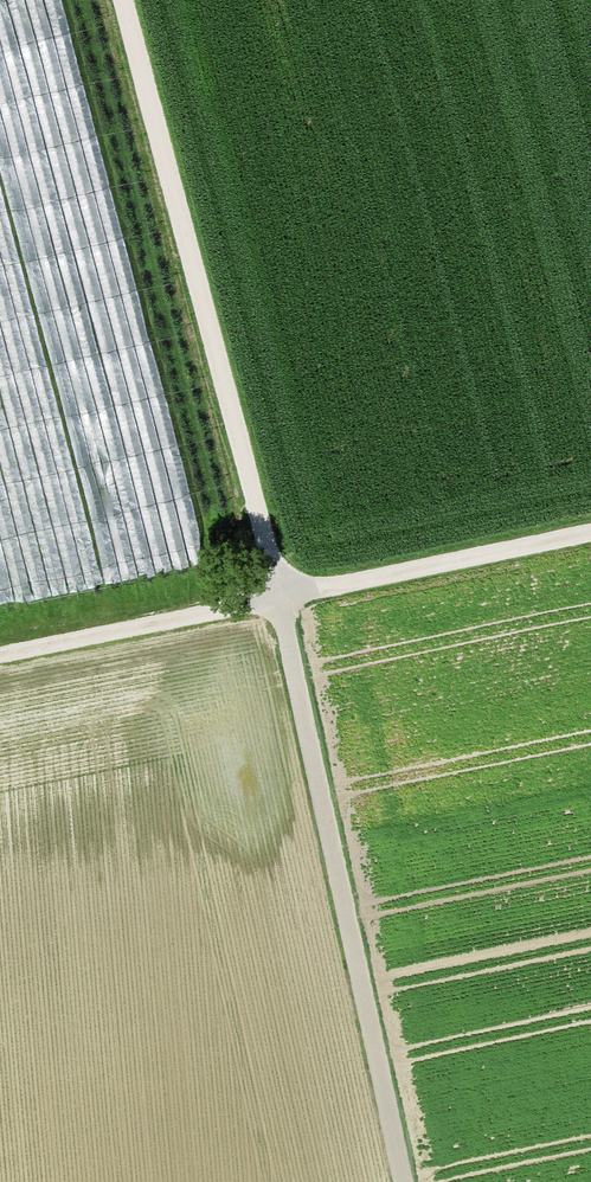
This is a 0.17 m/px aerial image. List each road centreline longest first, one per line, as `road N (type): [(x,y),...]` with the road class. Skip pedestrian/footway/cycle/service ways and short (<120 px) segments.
road 1 (track): [(124,0),(279,597),(404,1181)]
road 2 (track): [(0,654),(590,533)]

